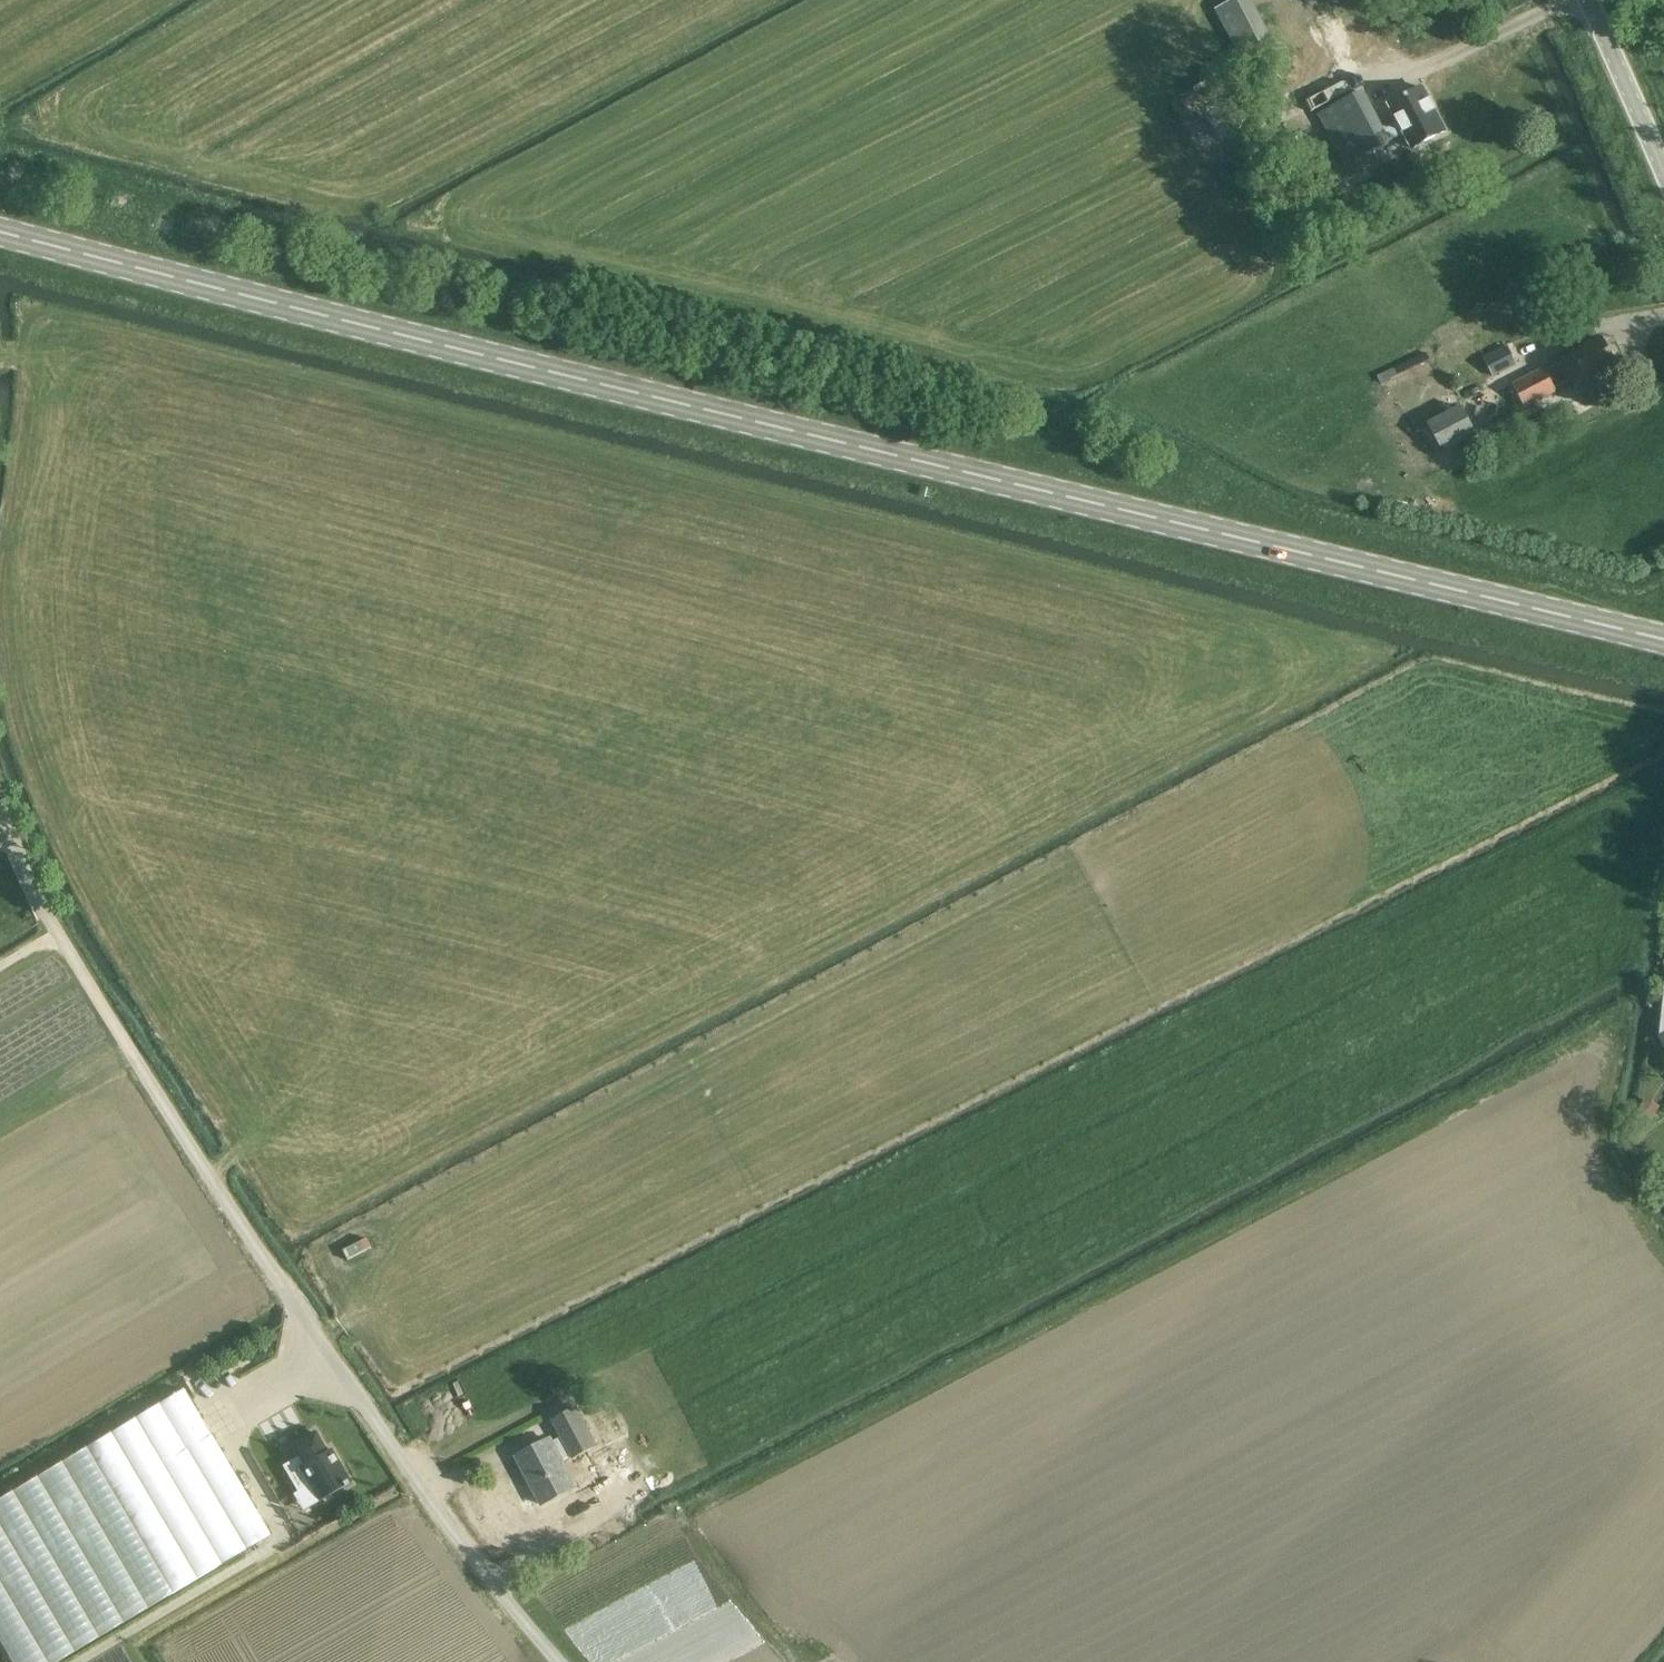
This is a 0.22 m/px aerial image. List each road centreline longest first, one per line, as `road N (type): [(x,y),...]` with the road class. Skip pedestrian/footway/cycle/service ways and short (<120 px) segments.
road 1 (secondary): [(1663,641),(0,236)]
road 2 (residential): [(557,1661),(328,1351),(58,933),(0,811)]
road 3 (unclassified): [(1663,170),(1589,0)]

